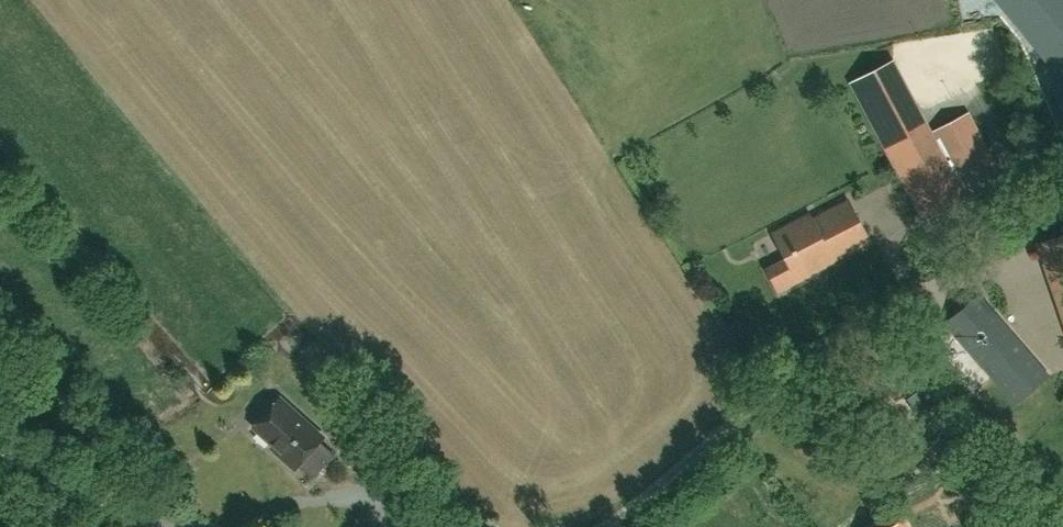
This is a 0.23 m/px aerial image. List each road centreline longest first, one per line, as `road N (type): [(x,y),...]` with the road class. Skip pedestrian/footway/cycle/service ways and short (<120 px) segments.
road 1 (unclassified): [(161,526),(0,447)]

